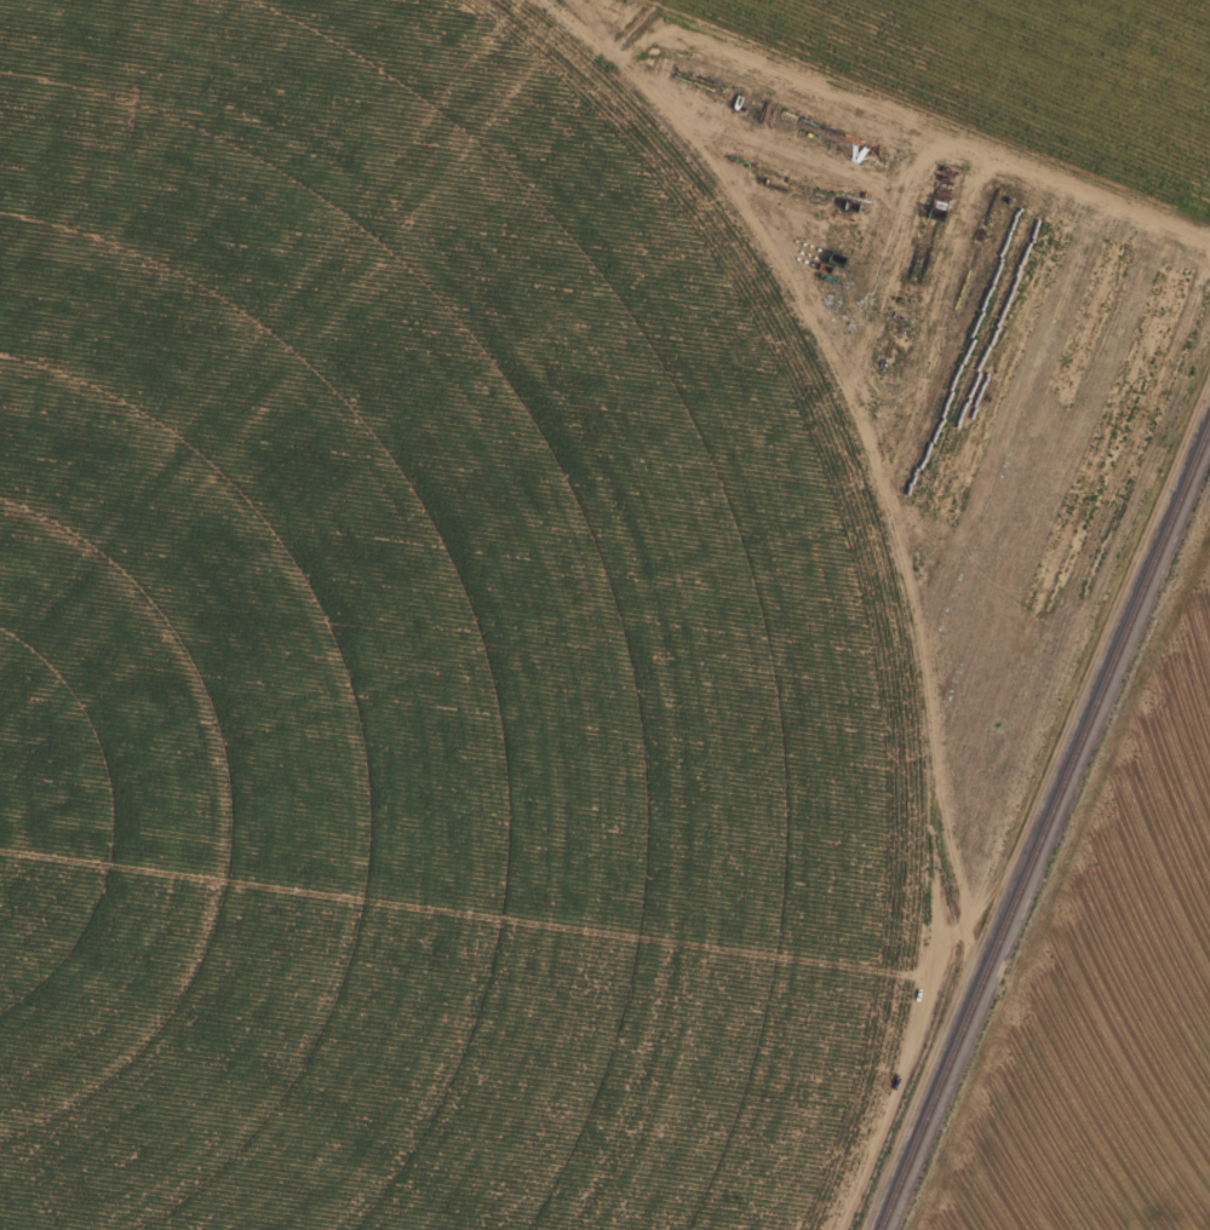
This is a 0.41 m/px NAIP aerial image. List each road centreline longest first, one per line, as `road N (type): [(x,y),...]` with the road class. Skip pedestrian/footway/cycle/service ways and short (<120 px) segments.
road 1 (track): [(846,1229),(918,1019),(927,958),(927,662),(908,575),(853,403),(773,259),(654,102),(537,0)]

